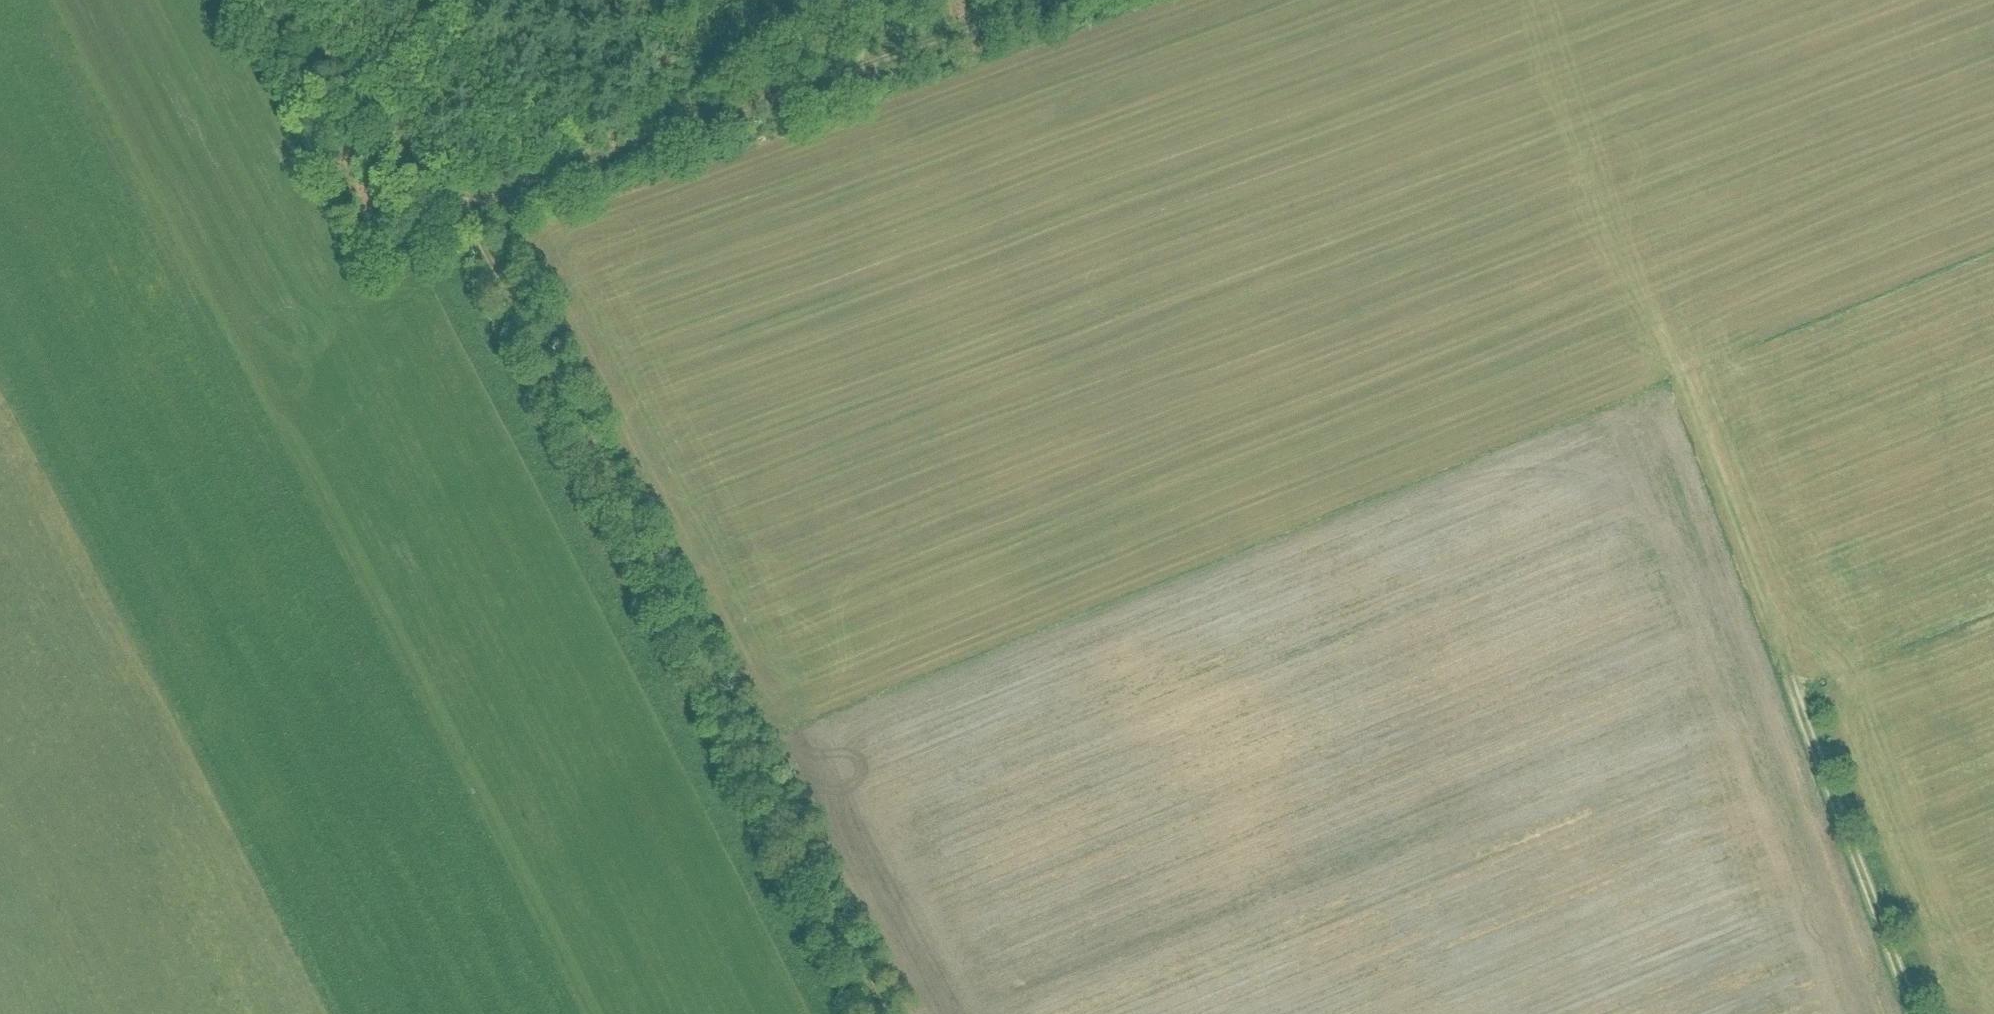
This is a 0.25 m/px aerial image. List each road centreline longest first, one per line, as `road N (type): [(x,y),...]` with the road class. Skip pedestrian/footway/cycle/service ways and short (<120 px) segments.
road 1 (track): [(881,1013),(466,213)]
road 2 (track): [(466,213),(1042,0)]
road 3 (track): [(1921,1013),(1794,685)]
road 4 (track): [(466,213),(423,178),(274,0)]

